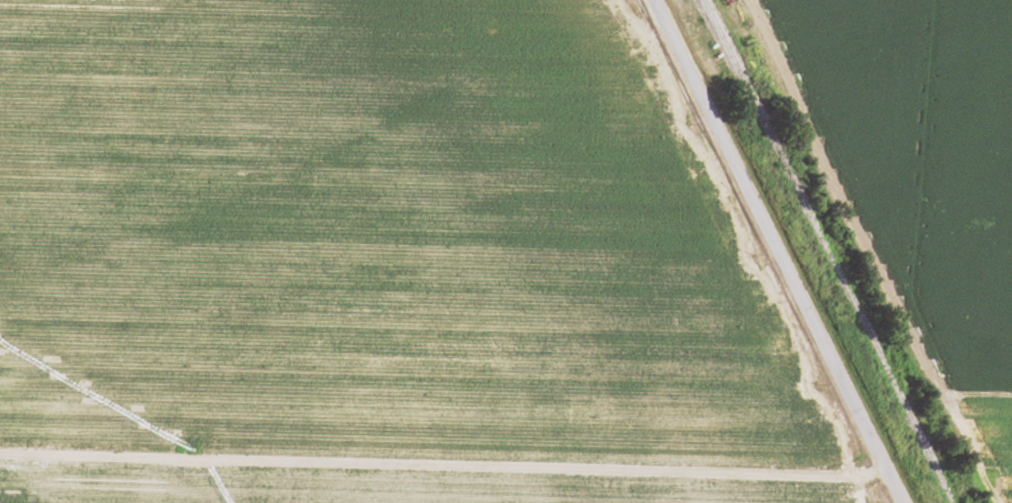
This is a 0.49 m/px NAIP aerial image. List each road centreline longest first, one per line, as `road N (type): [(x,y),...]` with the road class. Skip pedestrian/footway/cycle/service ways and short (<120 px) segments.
road 1 (track): [(880,472),(0,454)]
road 2 (residential): [(895,502),(647,0)]

